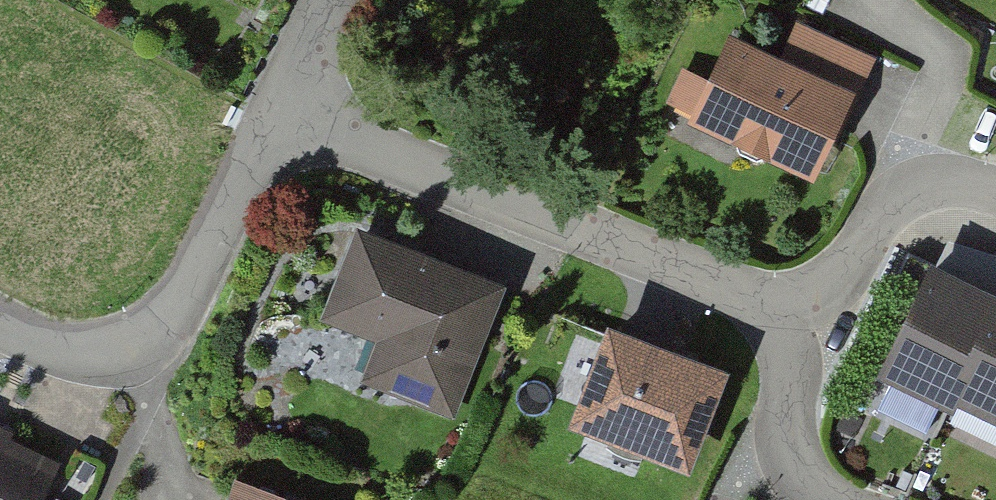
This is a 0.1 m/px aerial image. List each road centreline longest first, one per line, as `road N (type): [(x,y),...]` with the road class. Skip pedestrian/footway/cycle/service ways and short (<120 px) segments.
road 1 (residential): [(768,303),(283,103)]
road 2 (residential): [(283,103),(172,327),(148,346),(116,355),(41,342),(0,323)]
road 3 (residential): [(995,190),(919,180),(881,207),(850,263),(797,300)]
road 4 (residential): [(768,303),(791,380),(789,462),(828,499)]

